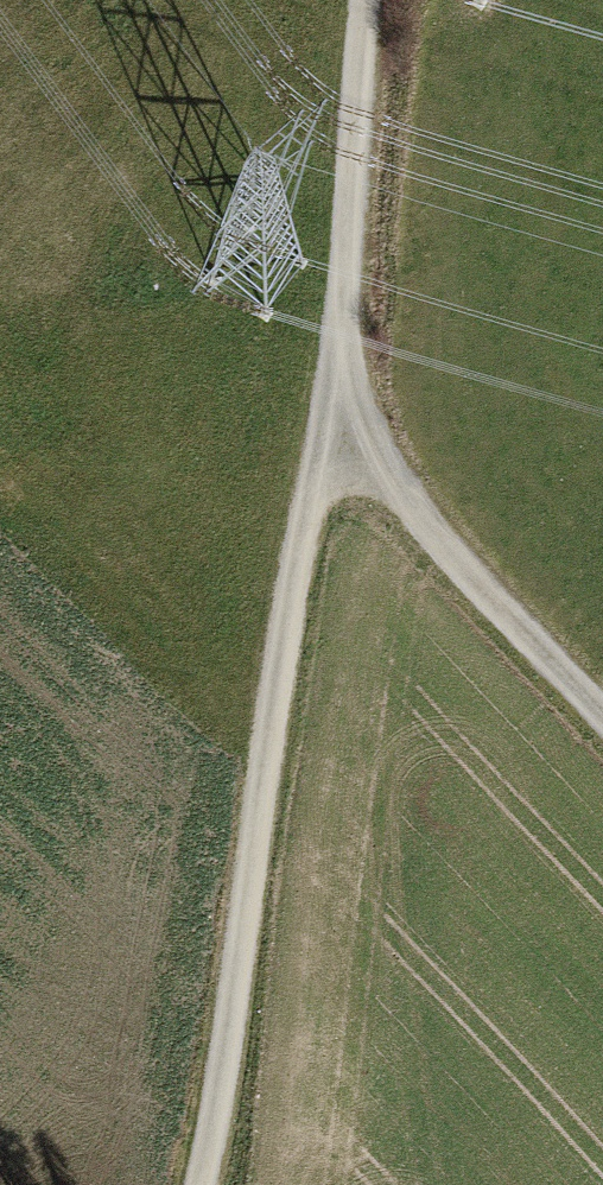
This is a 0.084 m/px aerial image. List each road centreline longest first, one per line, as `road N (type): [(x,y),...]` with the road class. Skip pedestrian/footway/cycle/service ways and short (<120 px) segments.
road 1 (track): [(198,1184),(216,1118),(294,567),(334,449),(369,0)]
road 2 (track): [(602,727),(406,503),(334,449)]

